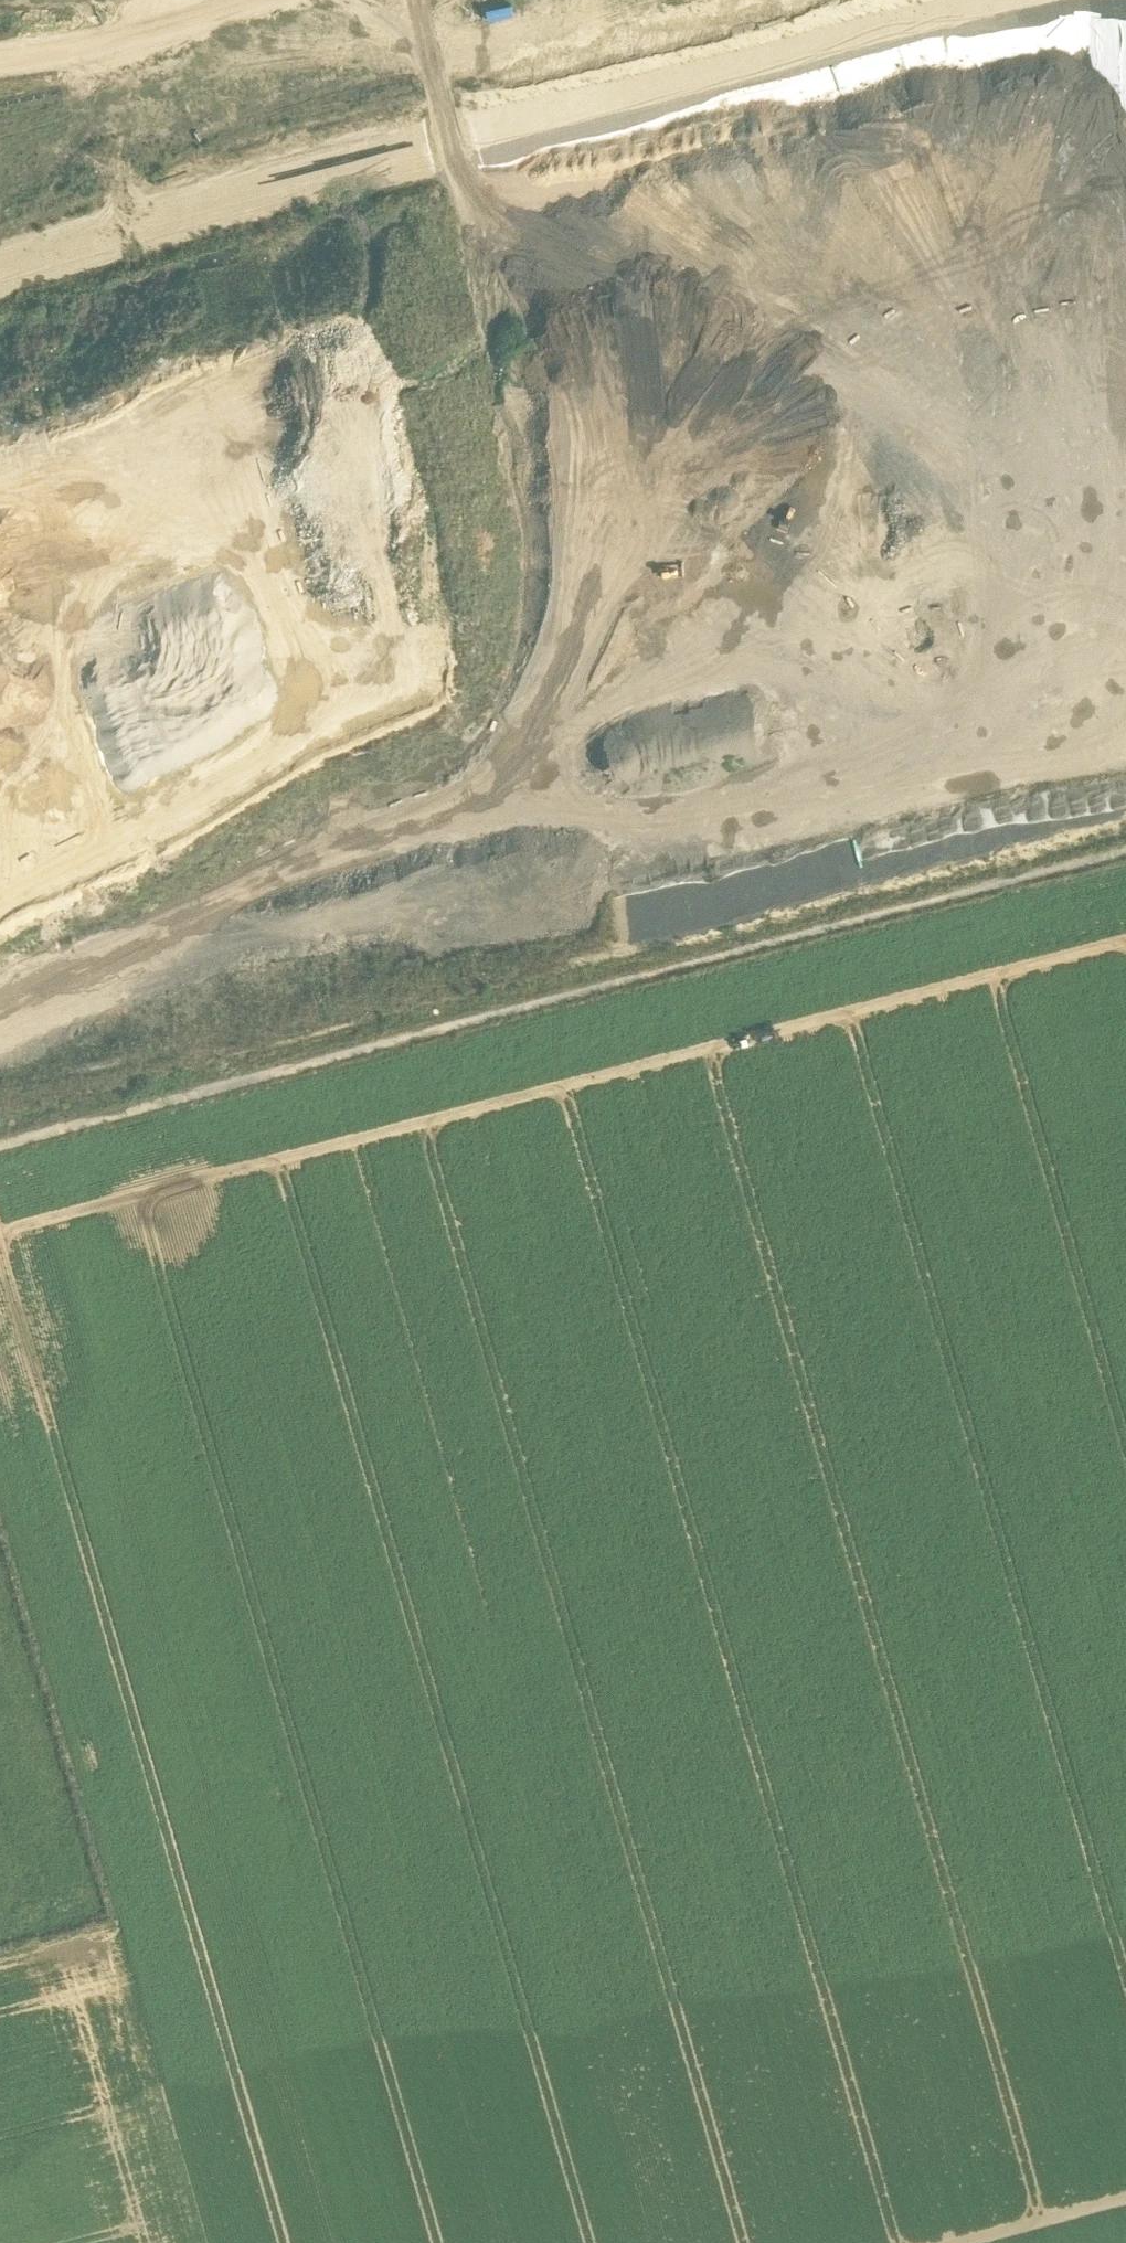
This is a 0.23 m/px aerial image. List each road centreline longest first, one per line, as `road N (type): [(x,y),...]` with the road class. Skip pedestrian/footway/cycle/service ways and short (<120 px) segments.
road 1 (track): [(0,1144),(1125,849)]

